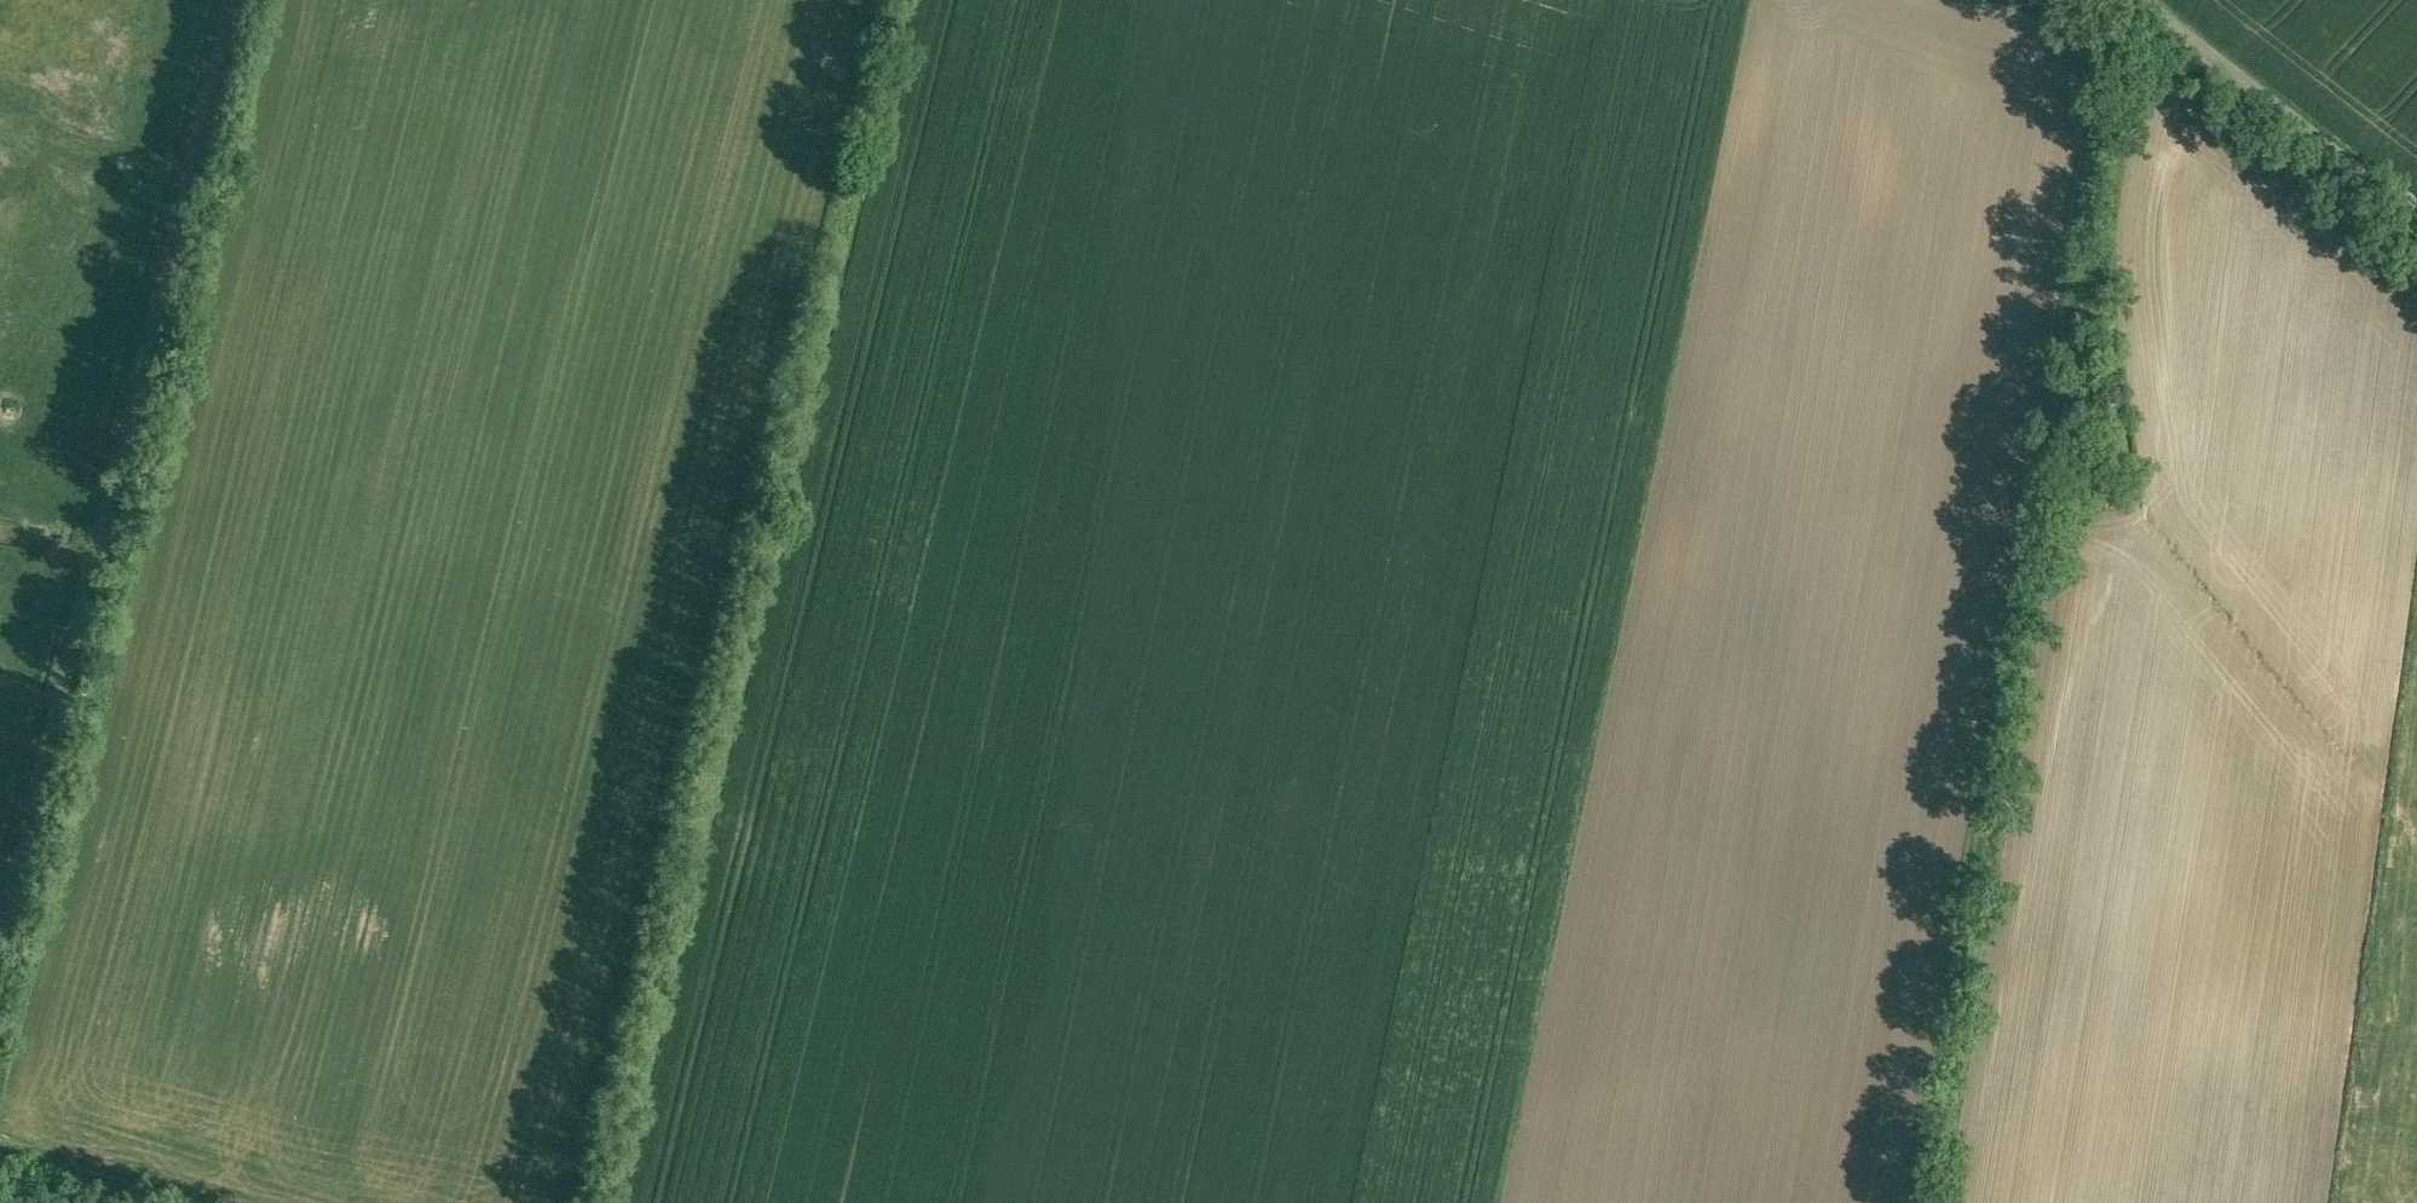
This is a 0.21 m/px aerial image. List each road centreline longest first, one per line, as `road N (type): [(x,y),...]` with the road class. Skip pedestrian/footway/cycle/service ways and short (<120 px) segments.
road 1 (unclassified): [(247,0),(202,208),(0,937)]
road 2 (unclassified): [(2416,194),(2174,0)]

